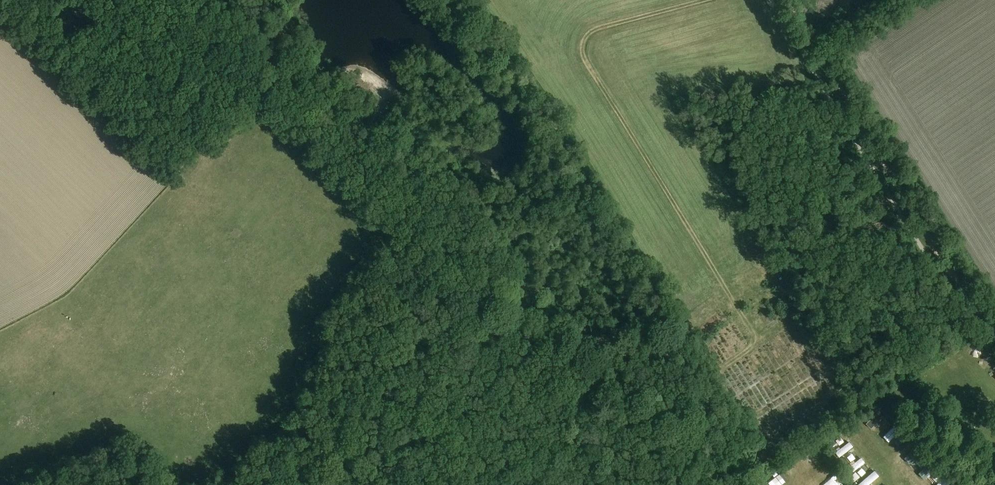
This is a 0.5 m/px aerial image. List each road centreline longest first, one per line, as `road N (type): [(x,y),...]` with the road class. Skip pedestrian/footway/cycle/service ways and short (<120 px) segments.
road 1 (track): [(994,321),(936,248),(787,0)]

